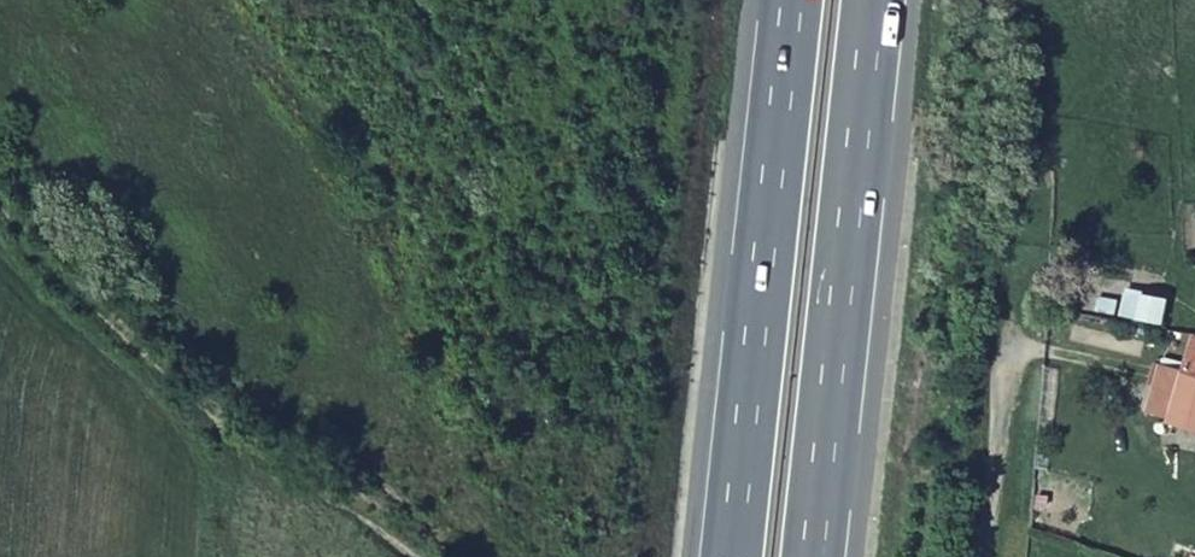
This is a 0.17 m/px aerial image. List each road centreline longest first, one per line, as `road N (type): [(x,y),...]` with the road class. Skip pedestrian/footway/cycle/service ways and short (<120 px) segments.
road 1 (motorway): [(811,556),(872,0)]
road 2 (motorway): [(792,0),(733,556)]
road 3 (track): [(407,556),(192,400),(0,224)]
road 4 (track): [(228,427),(236,493),(231,556)]

